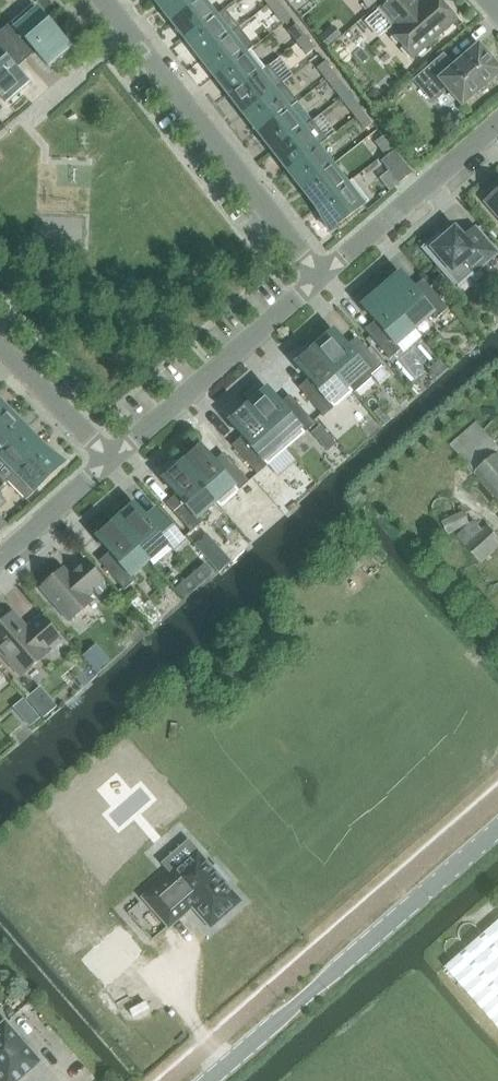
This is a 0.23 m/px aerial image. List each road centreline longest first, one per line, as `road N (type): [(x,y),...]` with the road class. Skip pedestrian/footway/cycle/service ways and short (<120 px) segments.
road 1 (tertiary): [(210,1080),(497,830)]
road 2 (residential): [(316,277),(104,0)]
road 3 (residential): [(103,467),(316,277)]
road 4 (residential): [(316,277),(497,123)]
road 5 (residential): [(103,467),(0,359)]
road 6 (residential): [(0,557),(103,467)]

